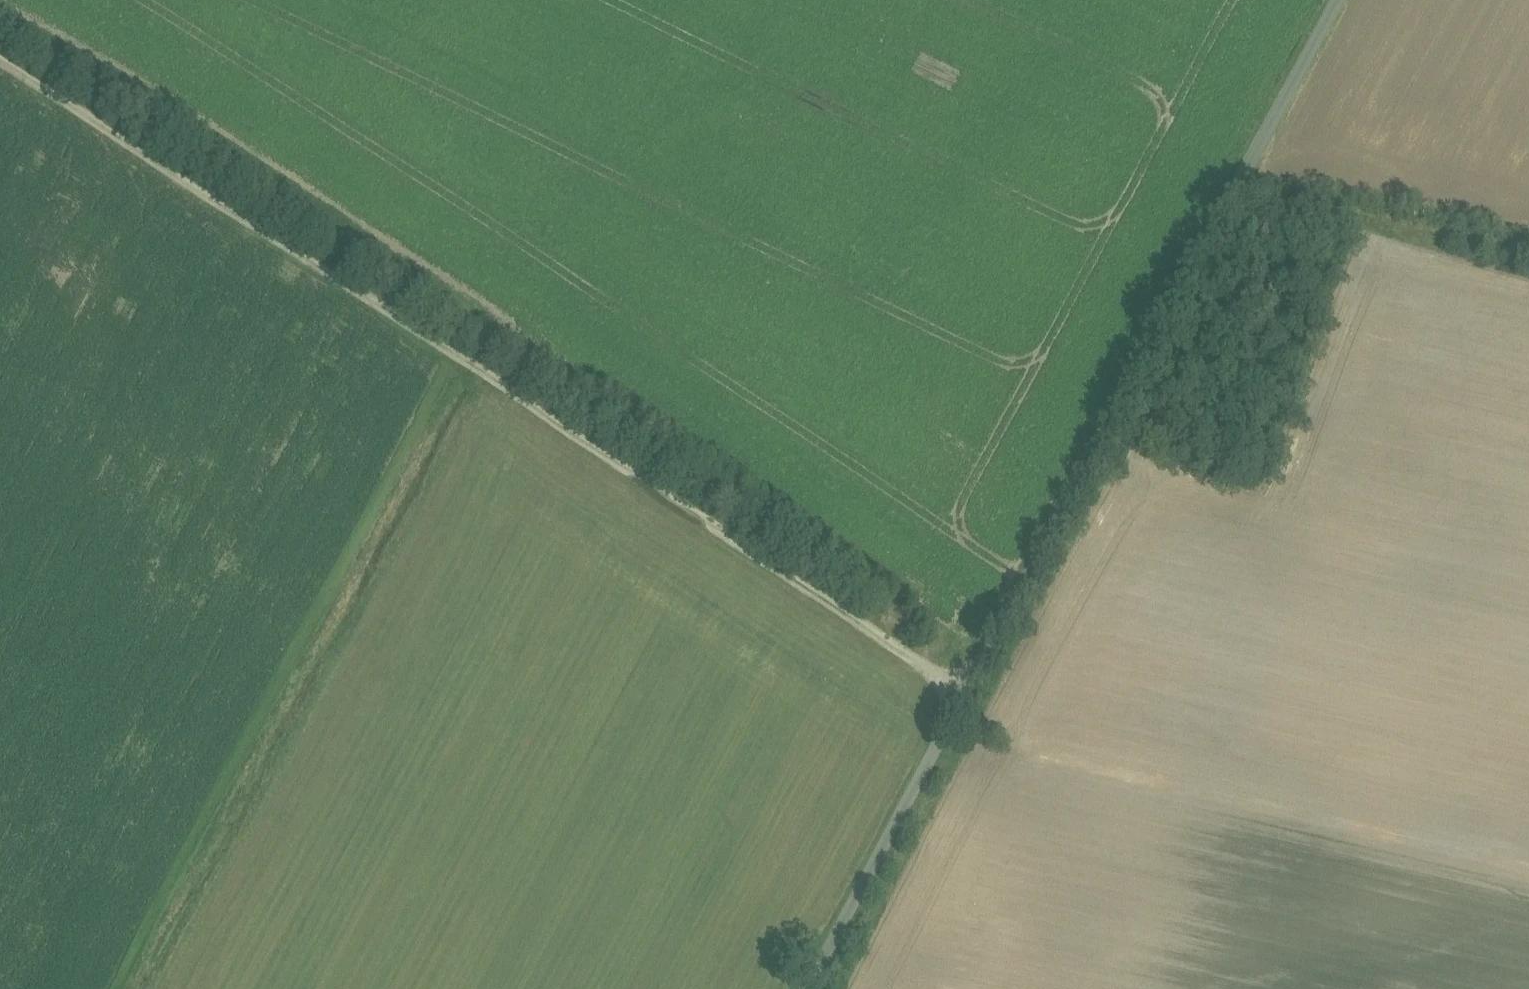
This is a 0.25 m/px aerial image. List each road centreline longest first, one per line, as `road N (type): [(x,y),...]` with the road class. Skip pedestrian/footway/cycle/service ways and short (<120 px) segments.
road 1 (track): [(953,702),(909,660),(0,62)]
road 2 (unclassified): [(802,988),(1333,0)]
road 3 (track): [(1230,191),(1528,252)]

